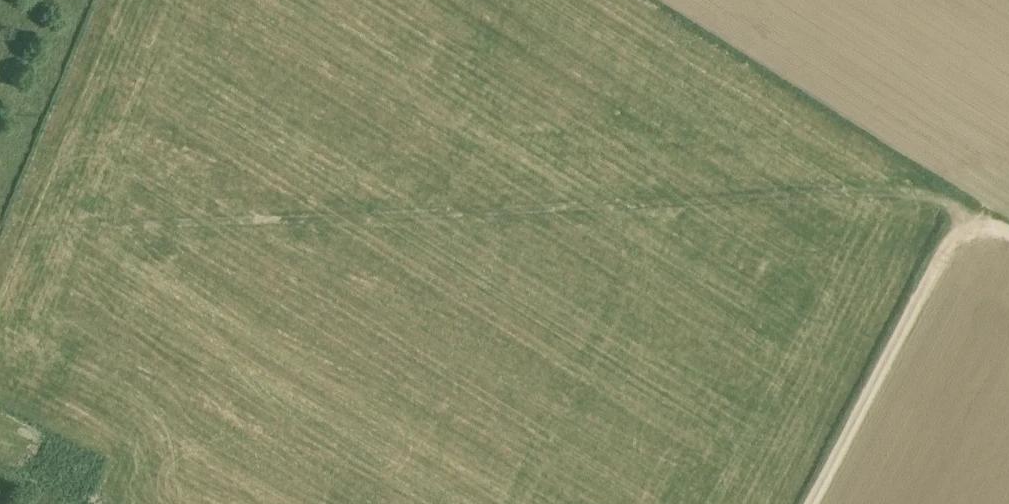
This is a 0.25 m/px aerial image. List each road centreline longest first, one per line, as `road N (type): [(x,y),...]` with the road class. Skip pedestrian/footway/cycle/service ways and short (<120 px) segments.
road 1 (track): [(984,216),(885,188),(0,227)]
road 2 (track): [(1008,230),(984,216),(946,230),(804,503)]

